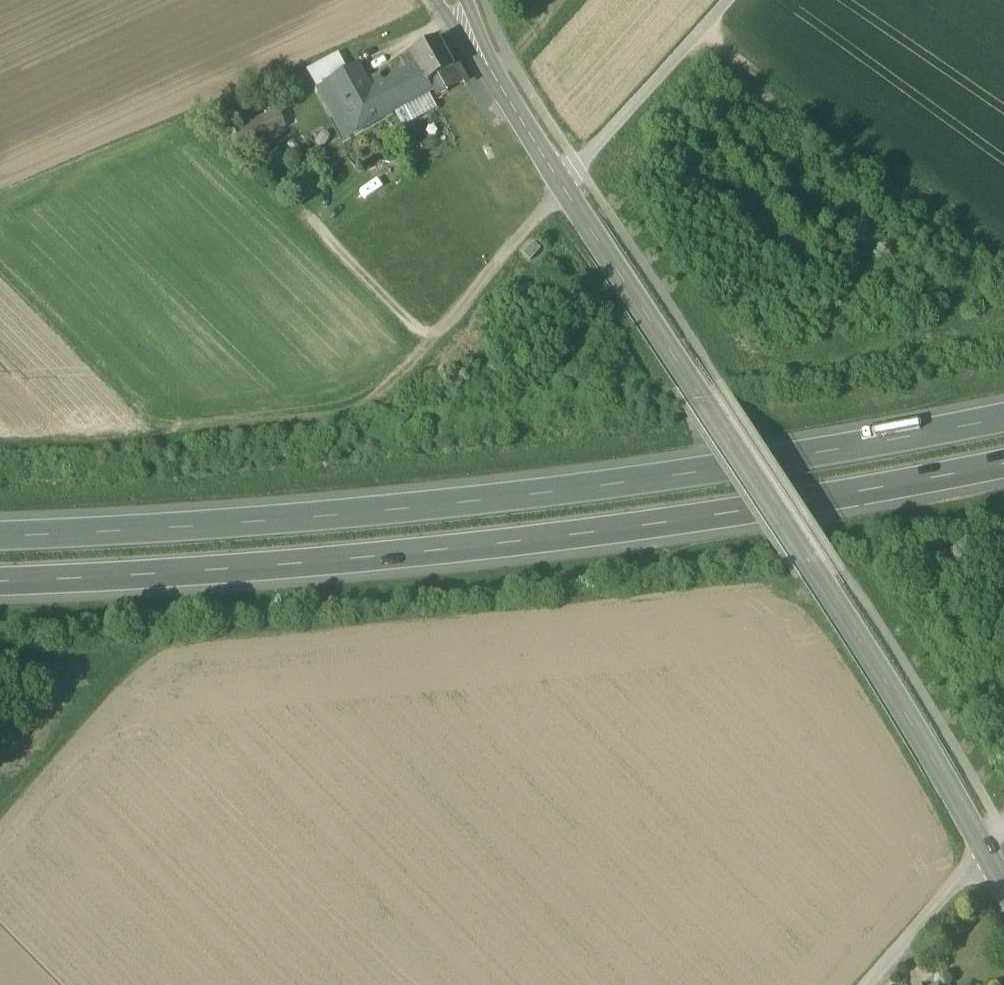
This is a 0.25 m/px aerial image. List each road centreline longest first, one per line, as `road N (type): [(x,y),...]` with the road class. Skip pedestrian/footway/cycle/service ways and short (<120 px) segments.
road 1 (motorway): [(1003,413),(639,476),(389,506),(0,531)]
road 2 (motorway): [(0,575),(475,541),(1003,459)]
road 3 (tertiary): [(1003,885),(700,395)]
road 4 (tertiary): [(445,0),(700,395)]
road 5 (track): [(728,0),(562,186)]
road 6 (track): [(0,815),(147,650)]
road 7 (track): [(865,984),(1003,827)]

